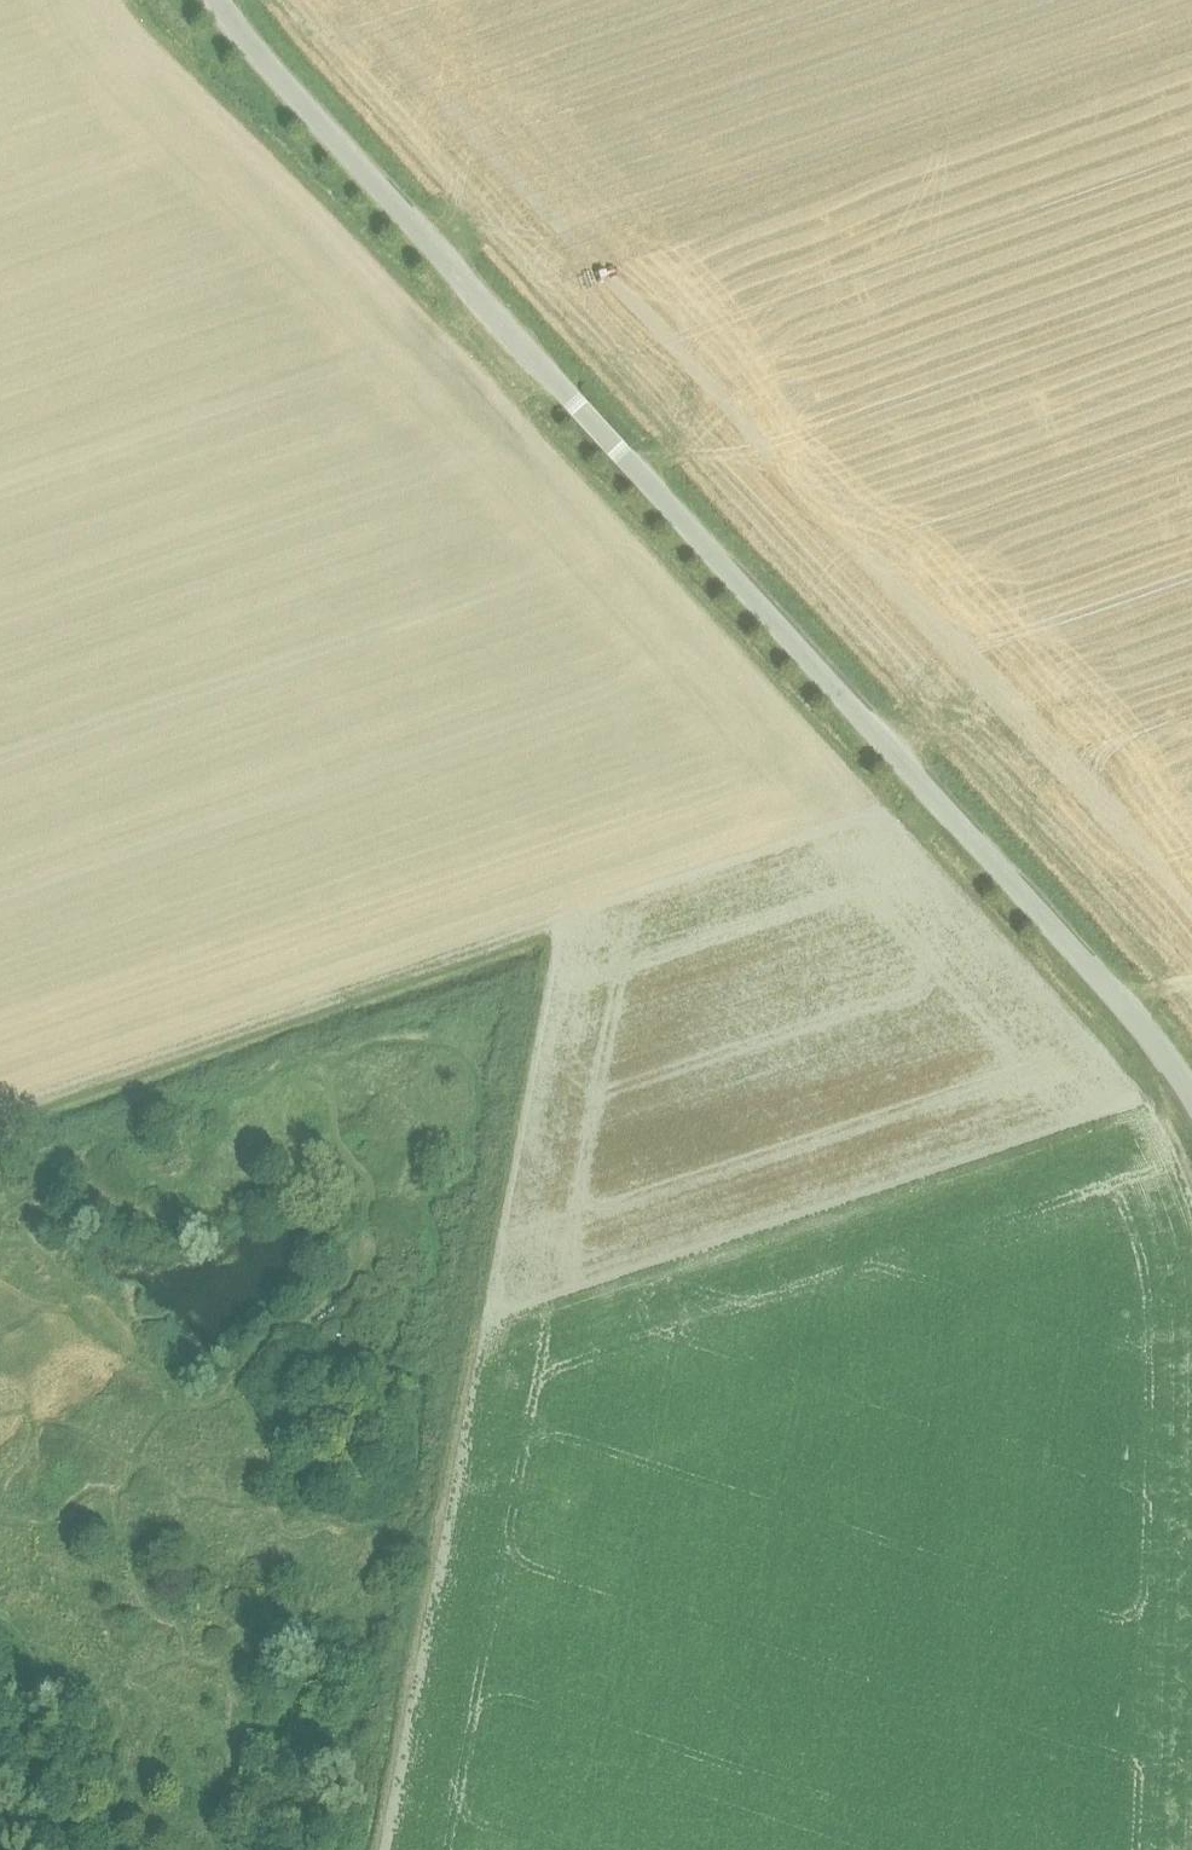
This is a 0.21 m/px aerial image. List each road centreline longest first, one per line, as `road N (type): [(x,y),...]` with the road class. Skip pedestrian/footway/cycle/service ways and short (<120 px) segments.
road 1 (unclassified): [(1191,1098),(1148,1033),(211,0)]

